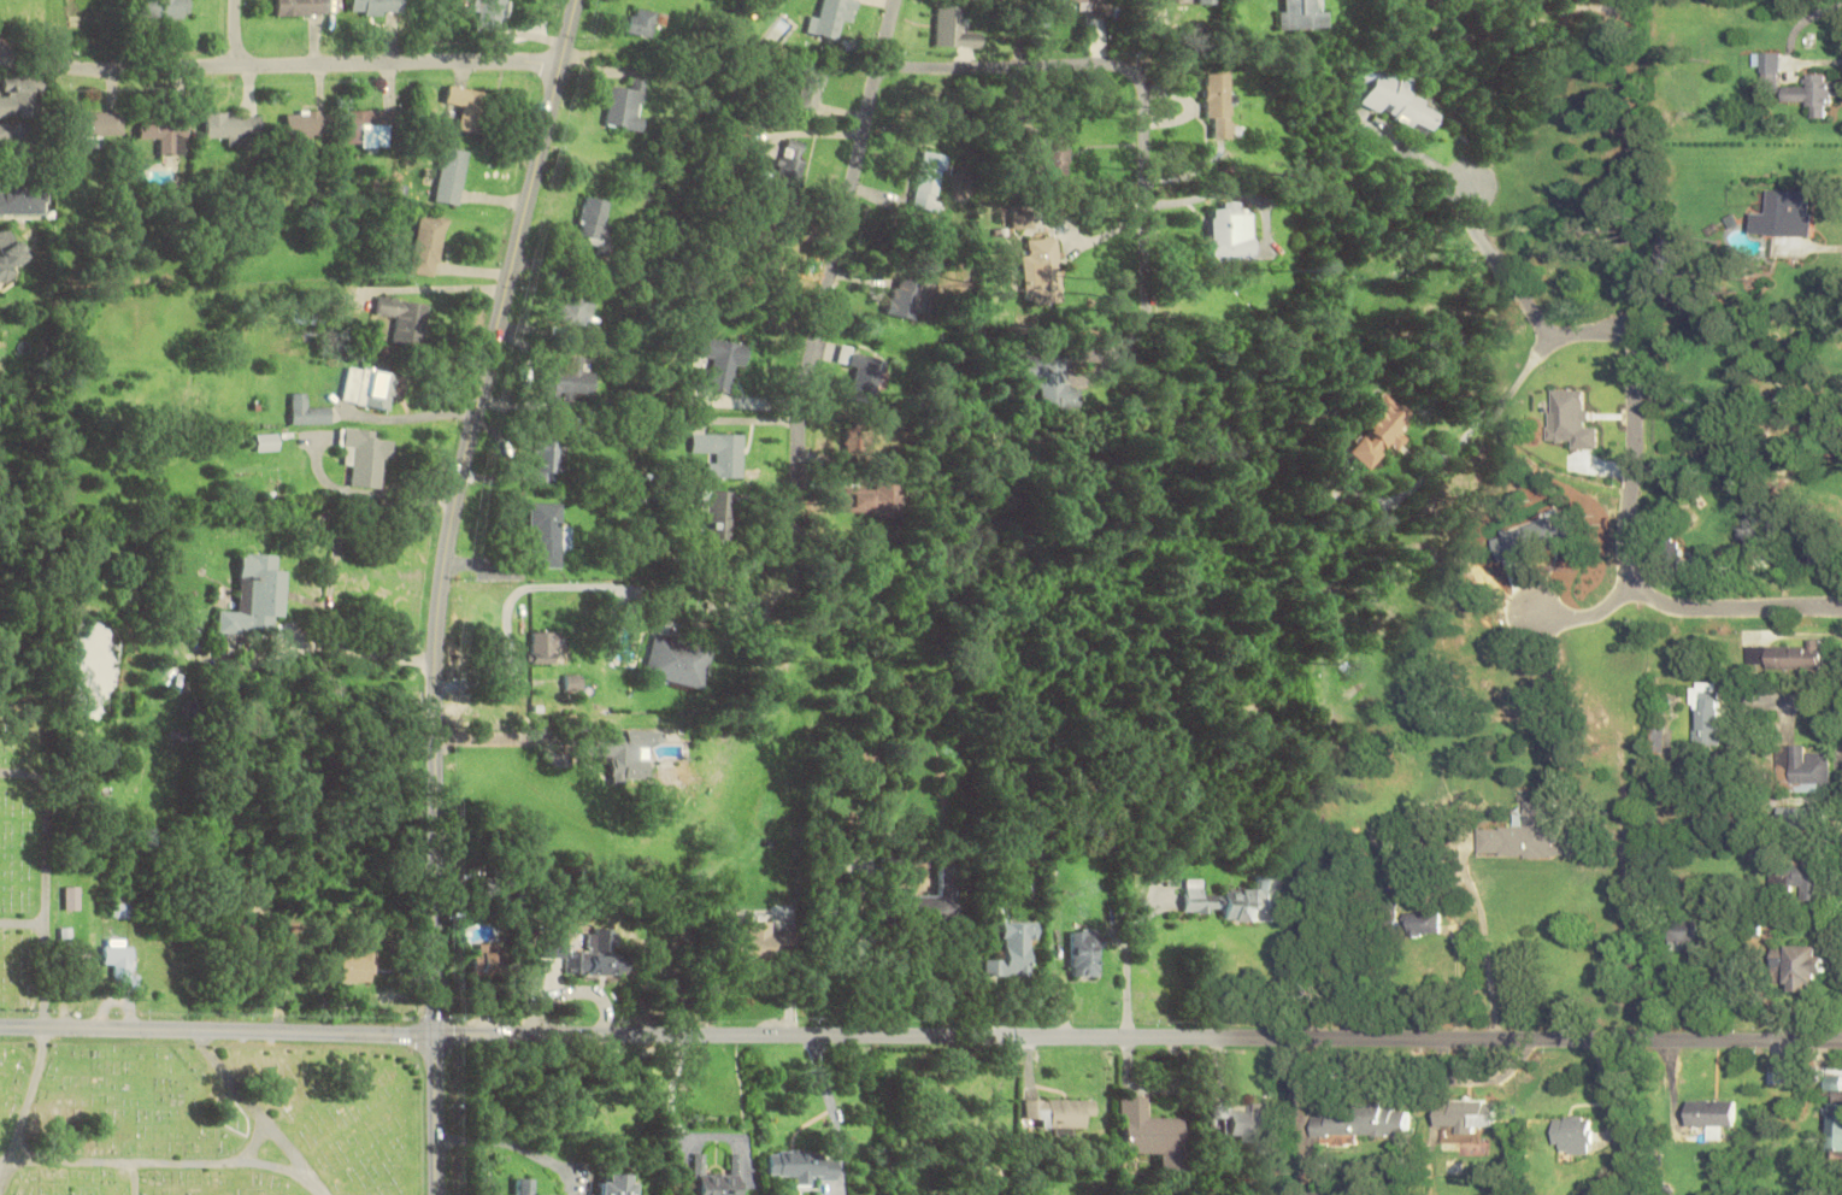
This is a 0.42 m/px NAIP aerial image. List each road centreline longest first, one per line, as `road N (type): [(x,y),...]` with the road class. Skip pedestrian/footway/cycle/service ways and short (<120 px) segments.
road 1 (tertiary): [(1841,1044),(437,1037)]
road 2 (tertiary): [(437,1194),(434,730),(445,581),(579,0)]
road 3 (residential): [(563,66),(86,70),(0,57)]
road 4 (residential): [(801,544),(800,417),(898,0)]
road 5 (residential): [(1147,328),(1142,81),(1112,66),(882,66)]
road 6 (tertiary): [(437,1037),(0,1027)]

